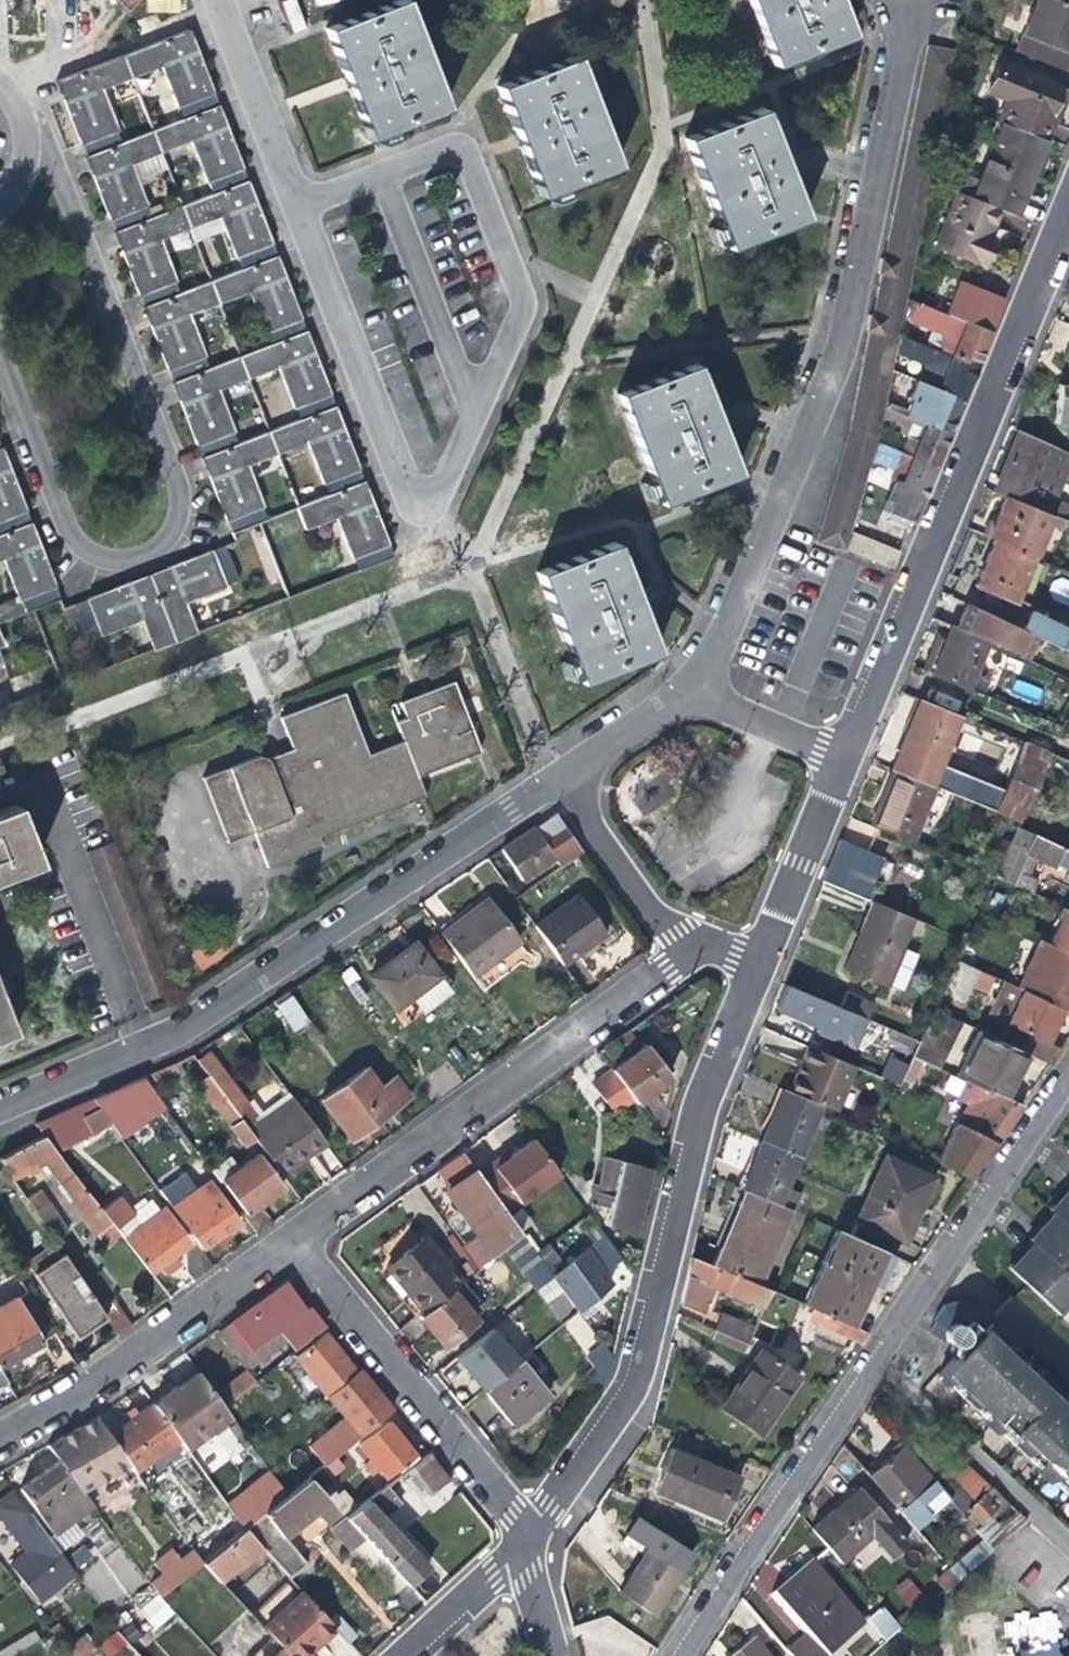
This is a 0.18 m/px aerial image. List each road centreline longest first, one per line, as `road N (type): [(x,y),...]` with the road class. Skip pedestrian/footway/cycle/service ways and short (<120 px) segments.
road 1 (residential): [(295,206),(405,488),(419,503),(438,496),(522,303),(464,150),(449,148),(378,175)]
road 2 (residential): [(0,346),(64,526),(81,548),(133,560),(157,547),(179,502),(175,475),(57,163),(26,146)]
road 3 (residential): [(694,686),(847,331),(907,0)]
road 4 (residential): [(673,1655),(1068,1071)]
road 5 (residential): [(0,1109),(187,1029),(551,781)]
road 6 (residential): [(531,1538),(624,1409),(647,1356),(687,1158),(764,959)]
road 7 (residential): [(844,758),(1068,208)]
road 8 (residential): [(284,1239),(672,960)]
road 9 (residential): [(531,1538),(284,1239)]
road 10 (residential): [(0,1429),(76,1388),(284,1239)]
road 11 (residential): [(217,0),(295,206)]
road 12 (residential): [(764,959),(844,758)]
road 13 (residential): [(551,781),(672,960)]
road 14 (residential): [(398,1655),(531,1538)]
road 15 (residential): [(551,781),(694,686)]
road 16 (residential): [(844,758),(700,696),(694,686)]
road 17 (residential): [(531,1538),(558,1655)]

